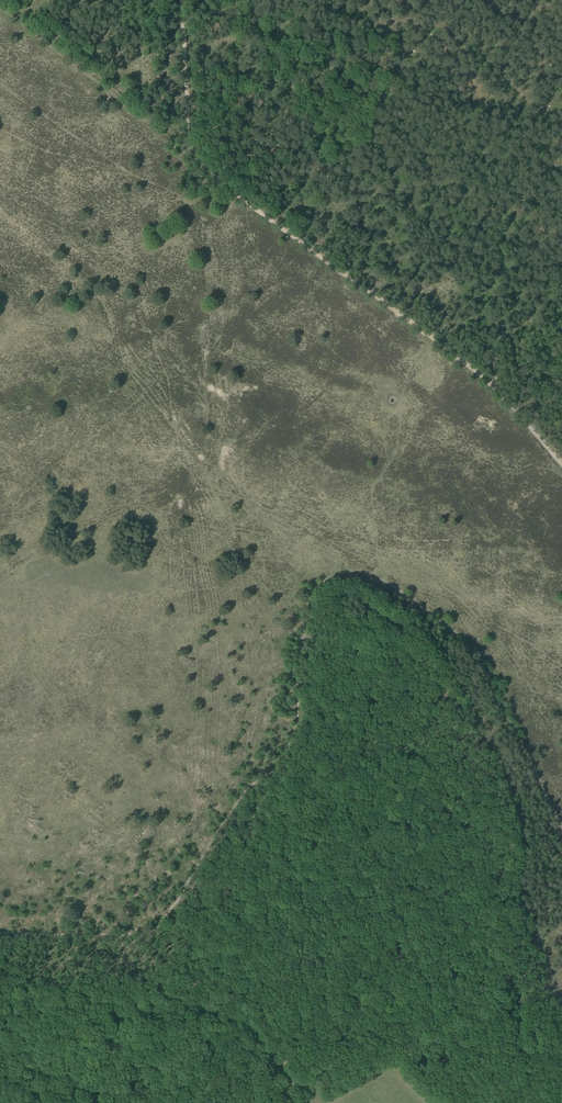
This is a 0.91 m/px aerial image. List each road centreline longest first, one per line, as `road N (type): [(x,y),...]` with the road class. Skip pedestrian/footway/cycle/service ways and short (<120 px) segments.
road 1 (track): [(561,460),(480,372),(199,158),(189,130),(184,0)]

